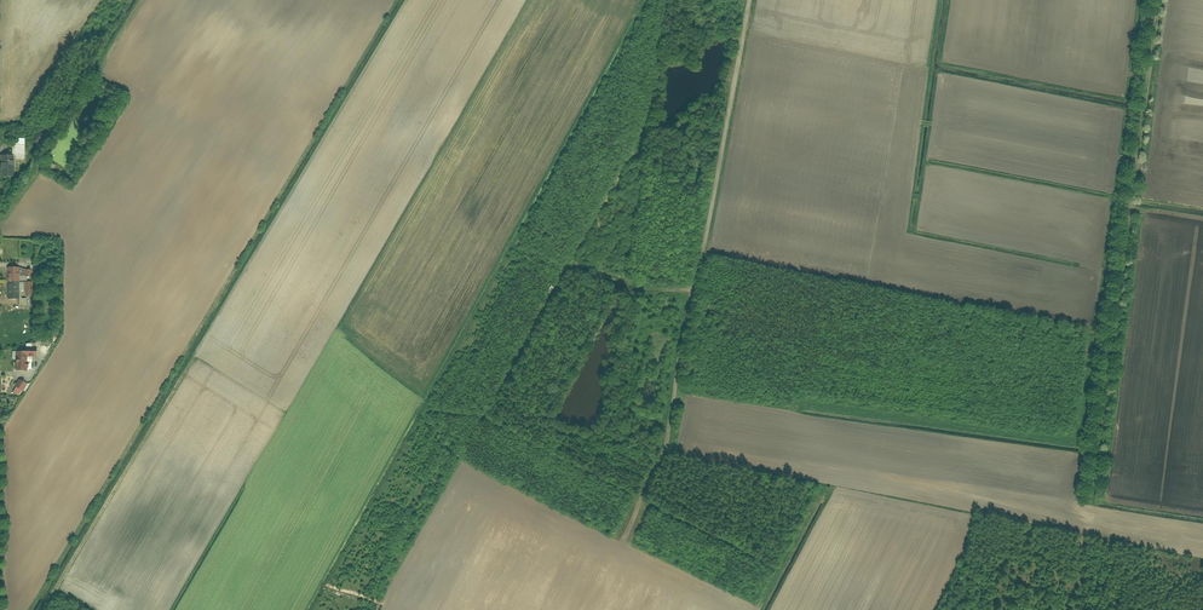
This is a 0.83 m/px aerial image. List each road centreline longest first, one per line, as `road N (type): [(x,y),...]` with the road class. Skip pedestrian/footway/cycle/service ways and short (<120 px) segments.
road 1 (track): [(1160,0),(1091,503)]
road 2 (track): [(669,449),(750,0)]

